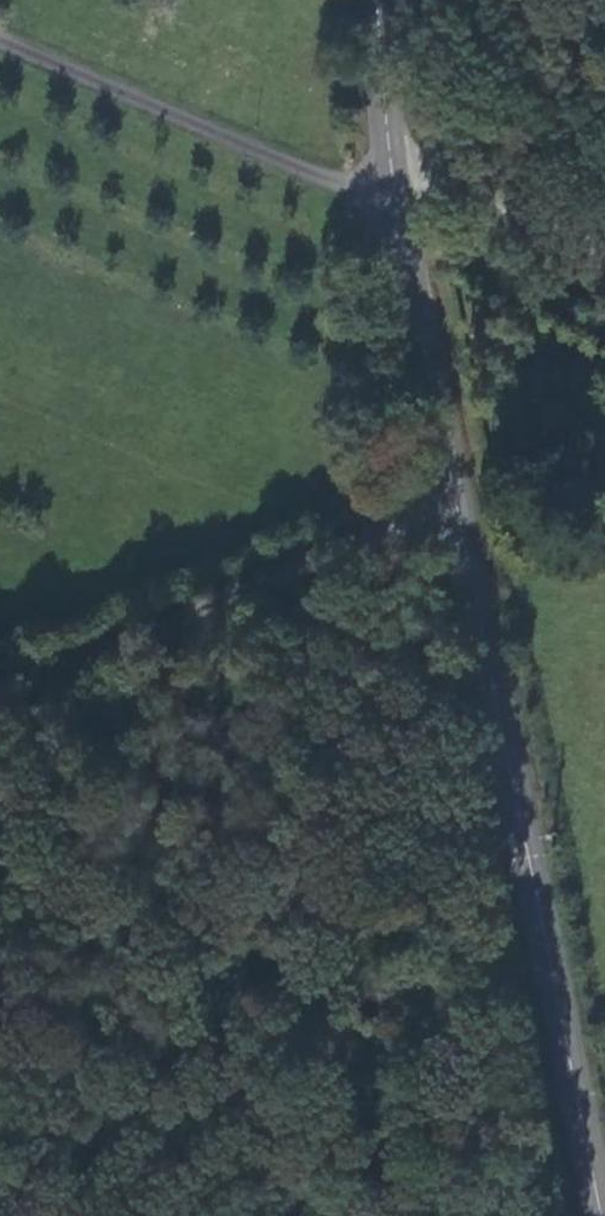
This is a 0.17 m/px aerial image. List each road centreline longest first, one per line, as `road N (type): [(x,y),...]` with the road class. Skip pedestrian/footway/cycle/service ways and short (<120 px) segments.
road 1 (secondary): [(394,204),(595,1215)]
road 2 (track): [(453,522),(0,654)]
road 3 (unclassified): [(0,35),(394,204)]
road 4 (unclassified): [(394,204),(436,194),(604,270)]
road 5 (secondary): [(380,0),(394,204)]

